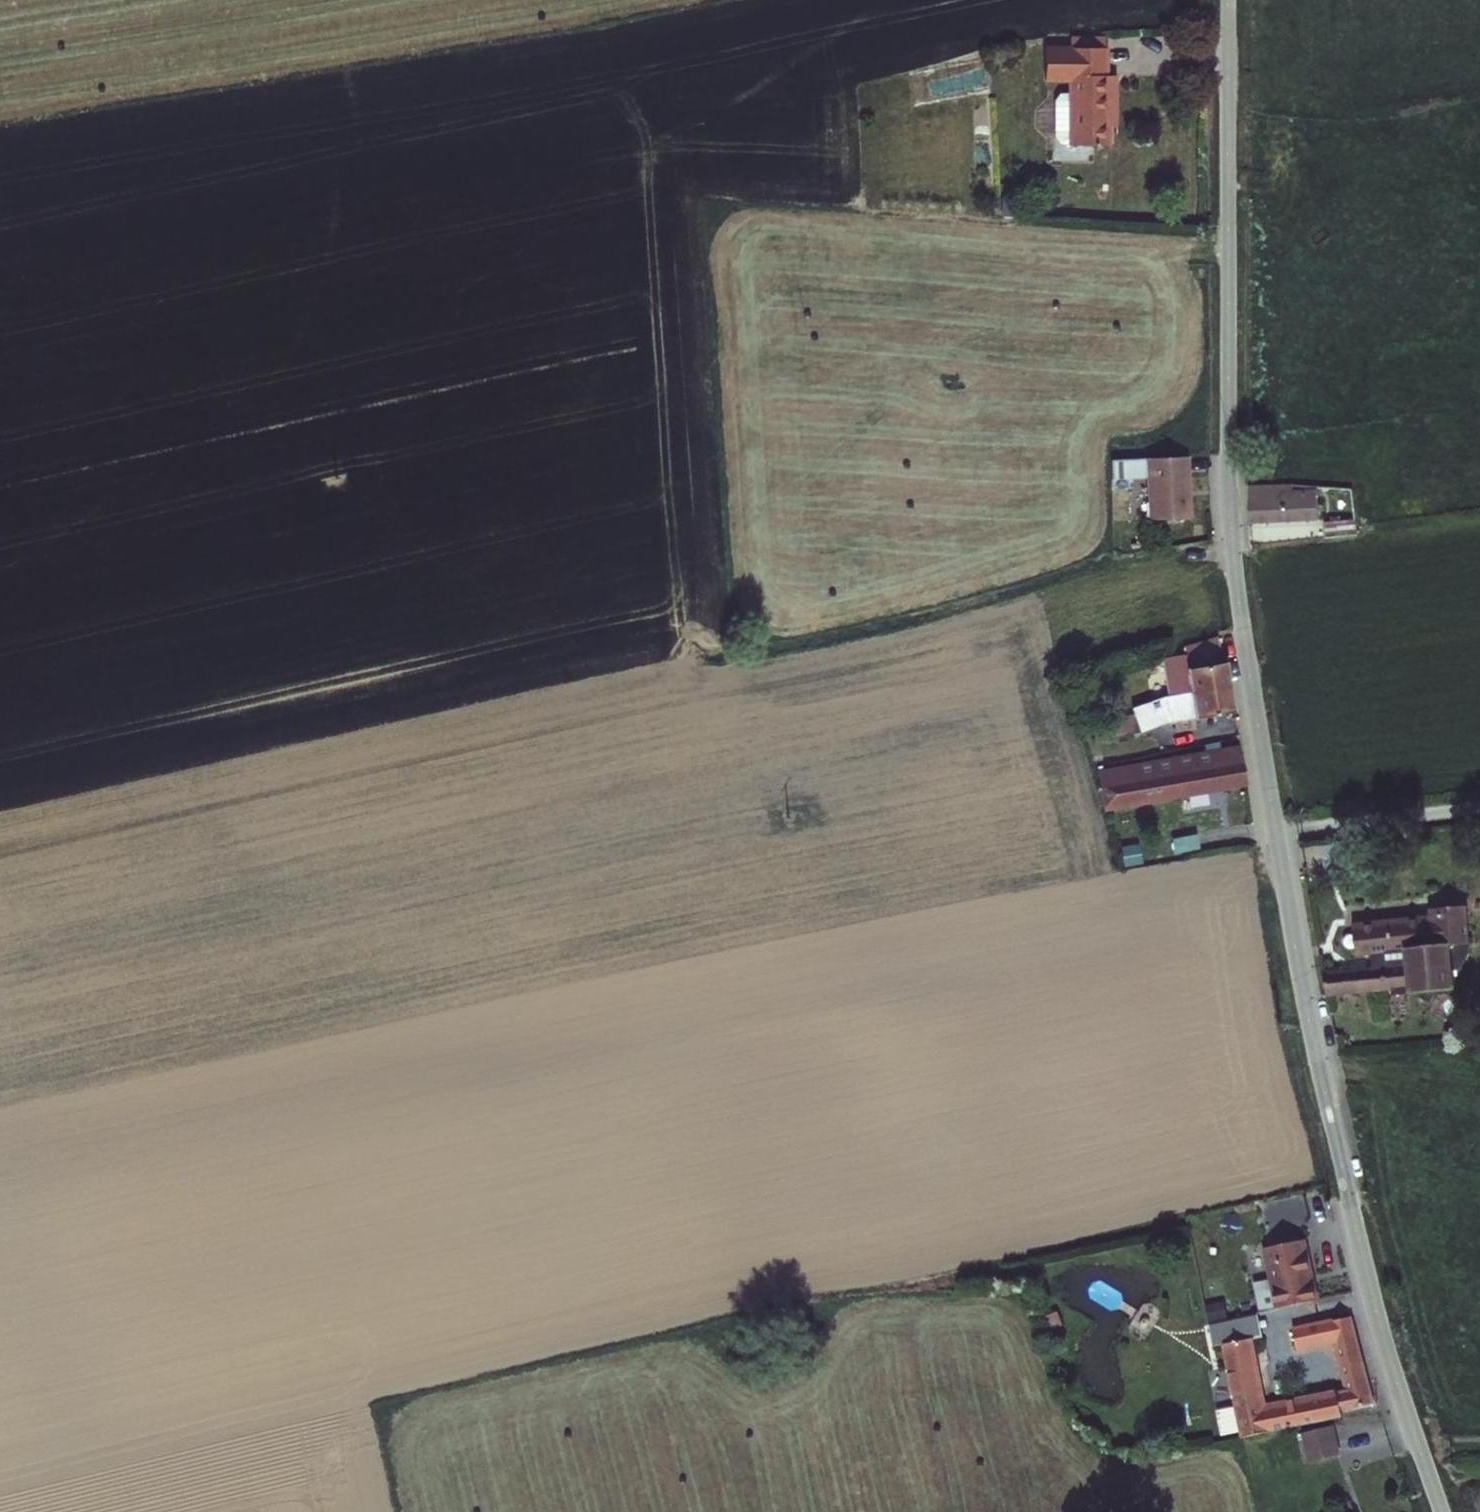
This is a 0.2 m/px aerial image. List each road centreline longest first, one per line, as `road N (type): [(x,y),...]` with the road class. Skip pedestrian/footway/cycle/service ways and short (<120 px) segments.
road 1 (unclassified): [(1443,1511),(1379,1320),(1329,1116),(1239,587),(1230,455),(1230,0)]

